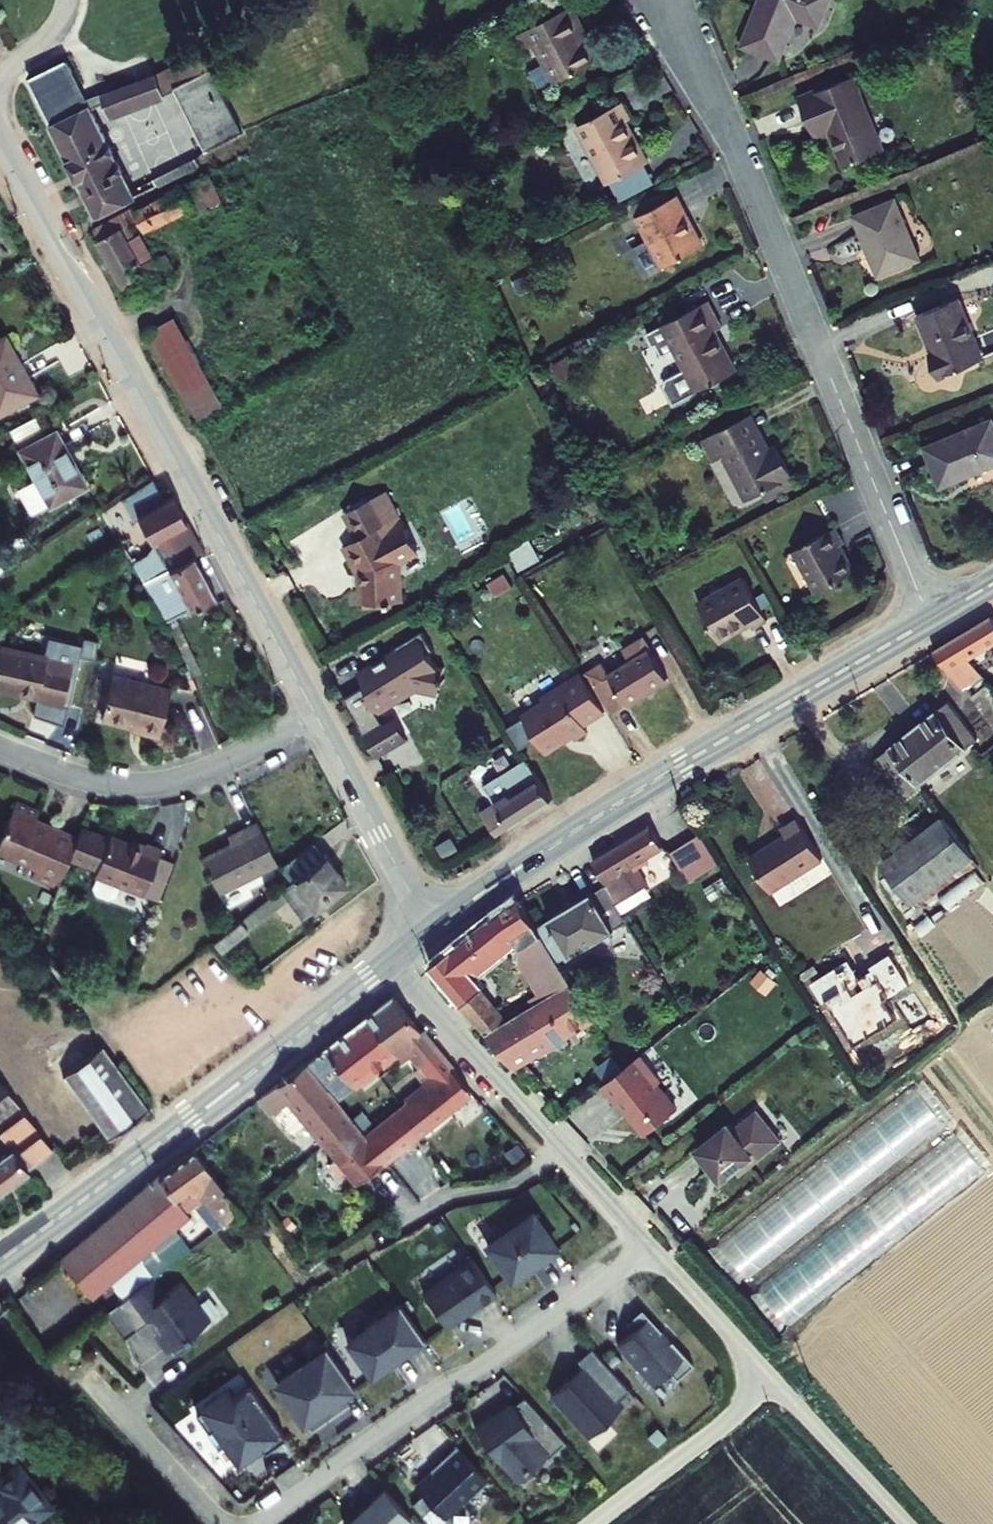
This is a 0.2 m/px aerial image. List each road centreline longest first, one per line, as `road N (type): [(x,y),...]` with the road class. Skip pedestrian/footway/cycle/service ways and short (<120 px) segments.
road 1 (residential): [(929,622),(738,153),(660,0)]
road 2 (tertiary): [(0,142),(318,717)]
road 3 (tertiary): [(929,622),(606,811),(431,930)]
road 4 (tertiary): [(399,954),(0,1260)]
road 5 (residential): [(653,1248),(261,1523)]
road 6 (residential): [(399,954),(491,1071),(653,1248)]
road 7 (residential): [(318,717),(204,774),(162,784),(88,780),(0,747)]
road 8 (tertiary): [(318,717),(431,930)]
road 9 (unclassified): [(773,1382),(598,1523)]
road 10 (residential): [(90,1382),(224,1523)]
road 11 (unclassified): [(773,1382),(904,1523)]
road 12 (residential): [(653,1248),(773,1382)]

